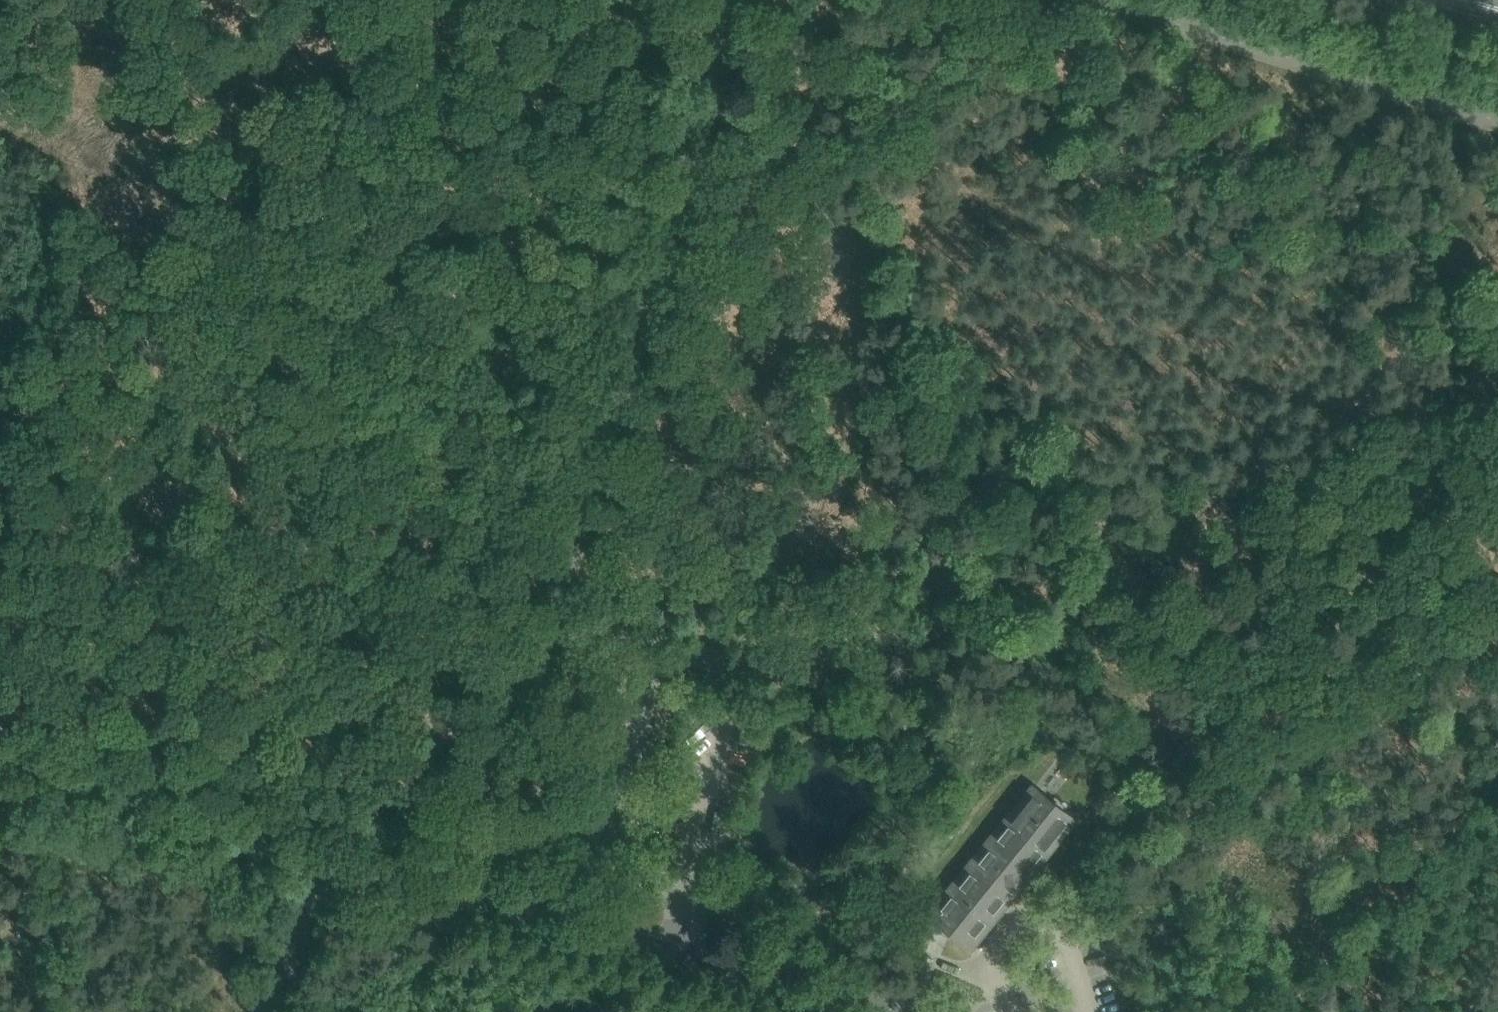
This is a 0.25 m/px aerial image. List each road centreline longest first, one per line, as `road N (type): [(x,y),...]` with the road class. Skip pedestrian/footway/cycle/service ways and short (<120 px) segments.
road 1 (unclassified): [(896,1011),(873,997),(668,946),(730,706)]
road 2 (unclassified): [(1092,0),(1497,121)]

